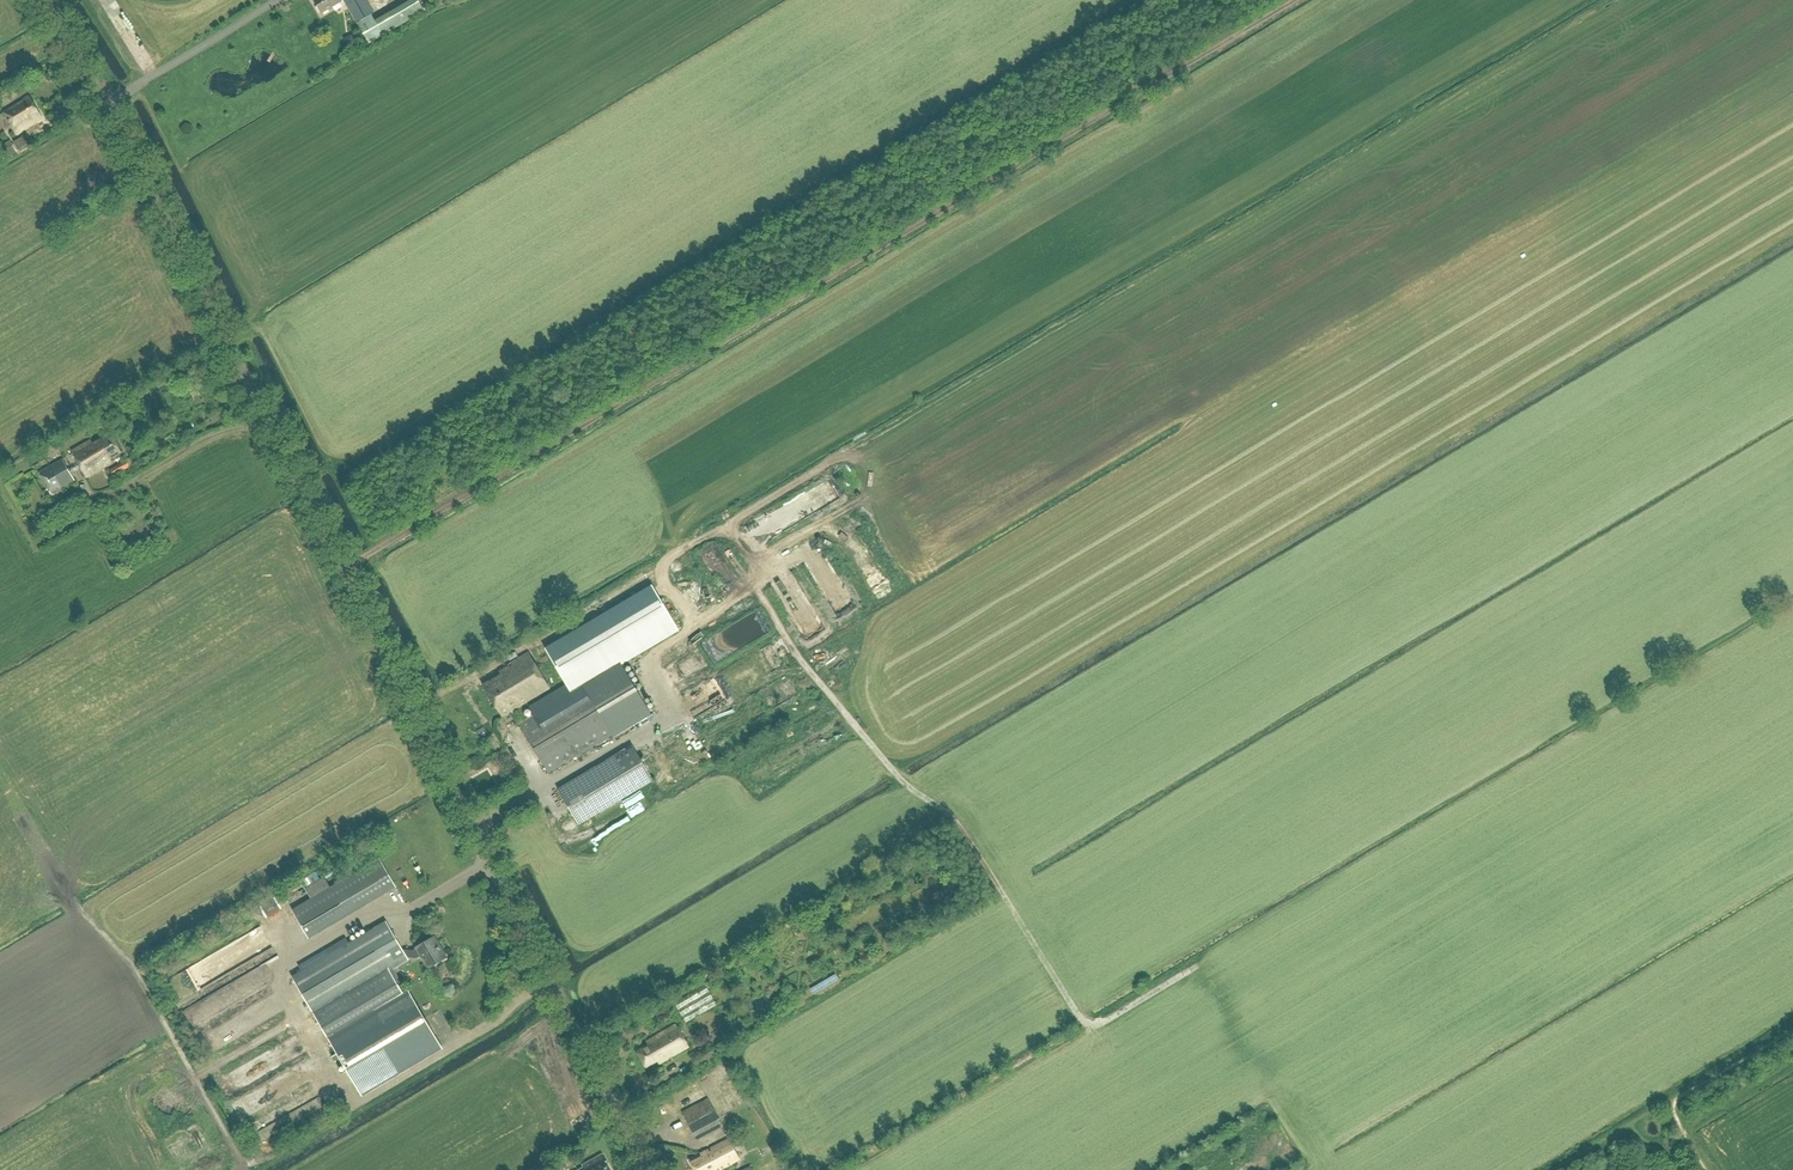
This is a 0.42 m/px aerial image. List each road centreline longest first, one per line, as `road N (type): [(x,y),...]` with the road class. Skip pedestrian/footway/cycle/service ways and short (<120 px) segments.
road 1 (unclassified): [(41,0),(114,118),(642,1169)]
road 2 (track): [(342,569),(1301,0)]
road 3 (track): [(838,1169),(1186,967)]
road 4 (track): [(269,424),(220,431),(118,489)]

